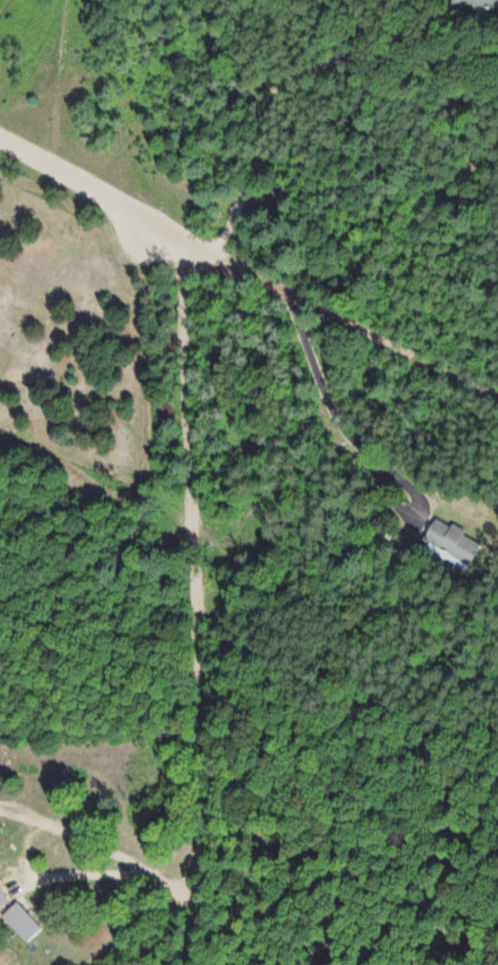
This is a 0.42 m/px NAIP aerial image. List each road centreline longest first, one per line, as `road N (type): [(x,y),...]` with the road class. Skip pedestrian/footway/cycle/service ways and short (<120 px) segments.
road 1 (track): [(208,918),(224,709),(204,662),(180,237)]
road 2 (track): [(497,394),(180,237)]
road 3 (residential): [(208,918),(147,876),(0,808)]
road 4 (residential): [(180,237),(0,137)]

